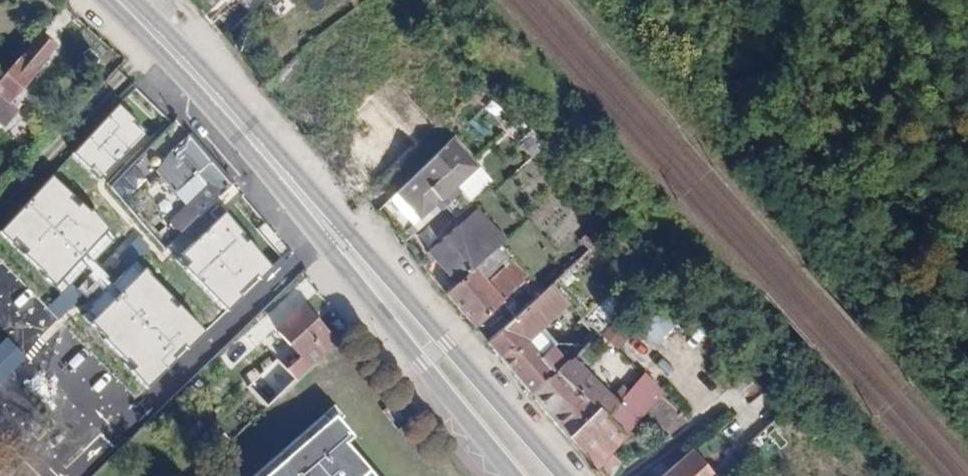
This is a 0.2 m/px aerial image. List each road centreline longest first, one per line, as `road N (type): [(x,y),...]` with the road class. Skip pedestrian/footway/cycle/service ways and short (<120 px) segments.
road 1 (primary): [(119,0),(260,144),(540,475)]

